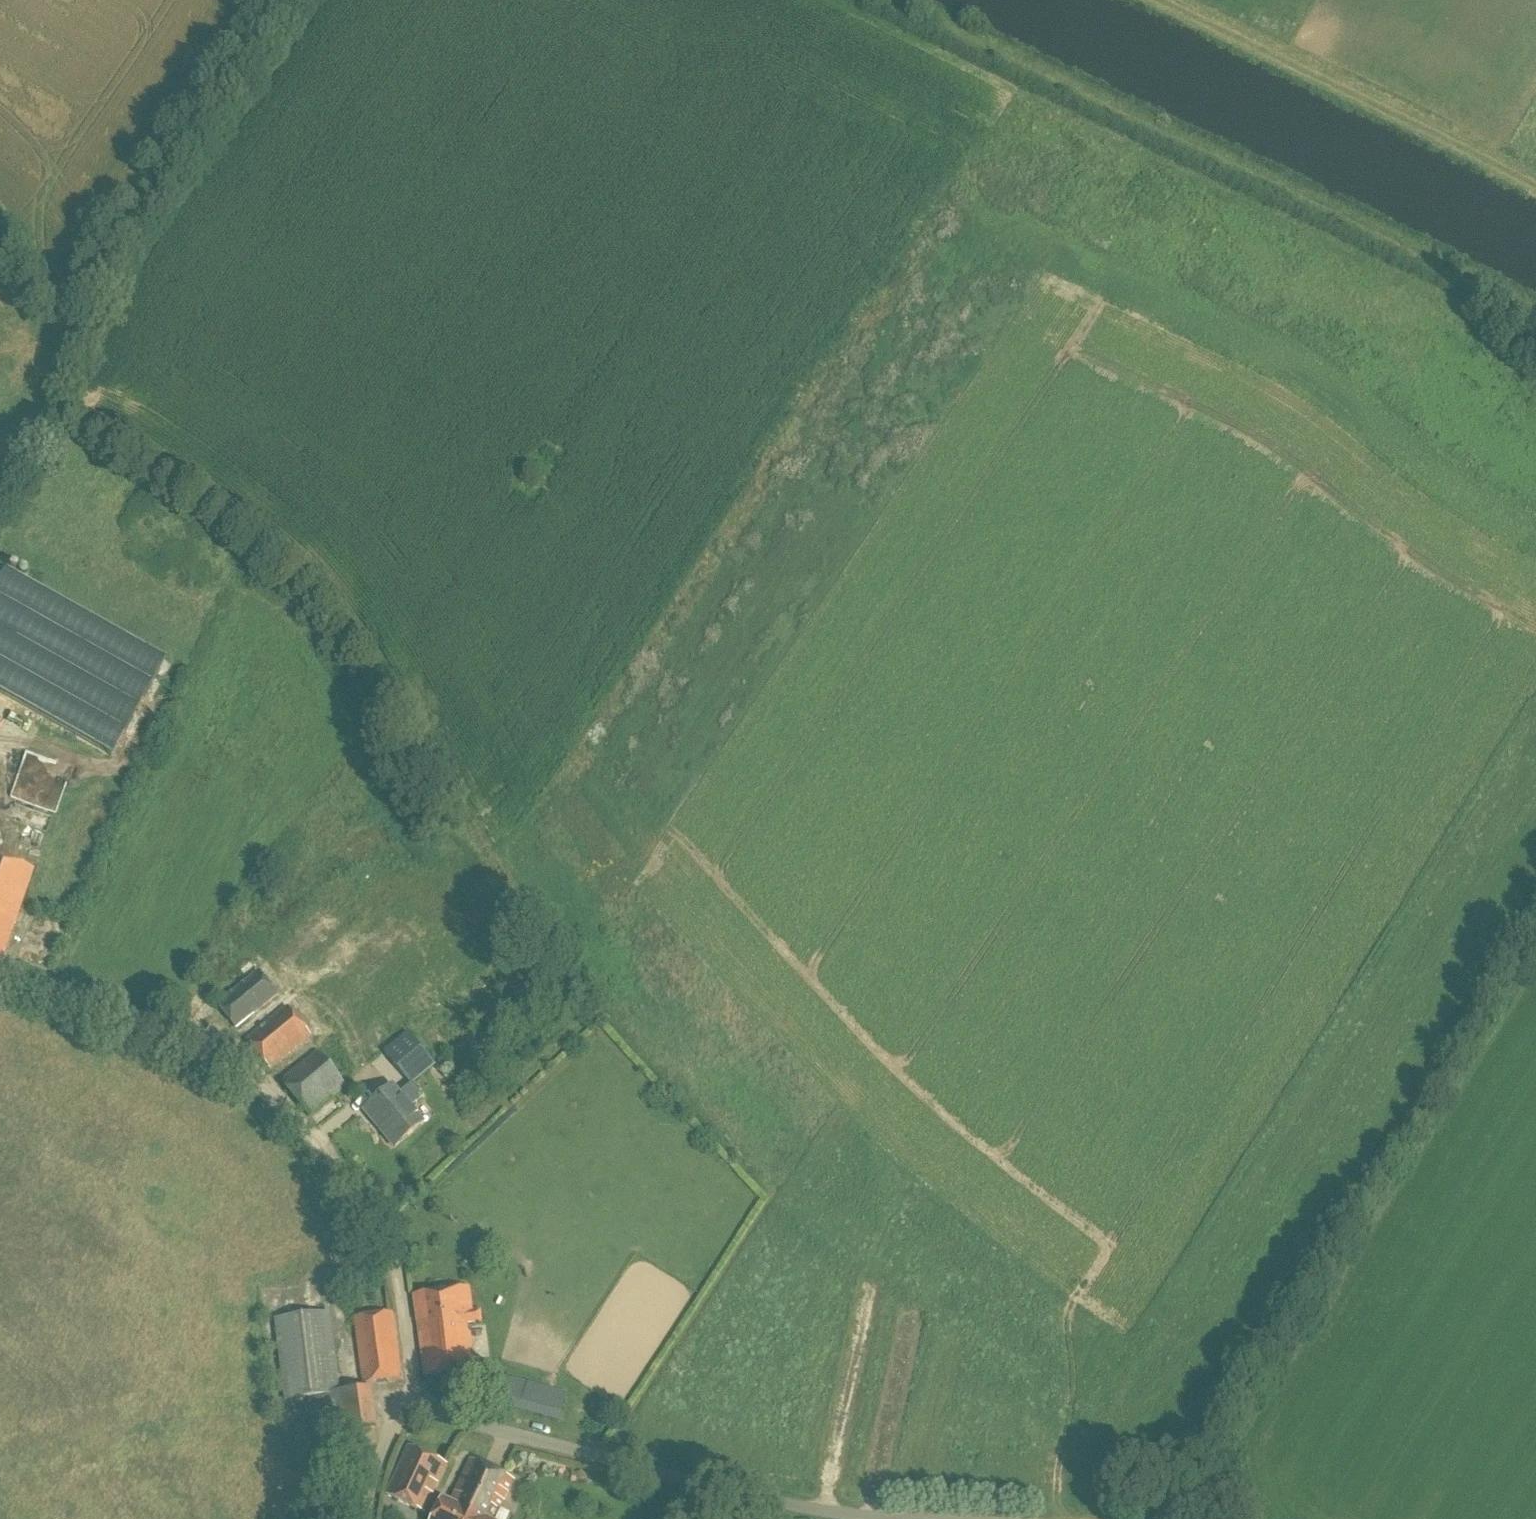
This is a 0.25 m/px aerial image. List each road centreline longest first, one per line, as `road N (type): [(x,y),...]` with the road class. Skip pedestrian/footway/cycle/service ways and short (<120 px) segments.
road 1 (track): [(888,0),(1376,237),(1535,325)]
road 2 (unclassified): [(420,1397),(408,1375),(387,1245),(326,1157),(262,1095),(219,1068),(0,982)]
road 3 (unclassified): [(872,1518),(790,1509),(558,1448),(442,1412),(420,1397)]
road 4 (track): [(1164,0),(1535,183)]
road 5 (unclassified): [(0,493),(52,398),(65,336),(47,288),(0,221)]
road 6 (unclassified): [(368,1518),(386,1446),(420,1397)]

